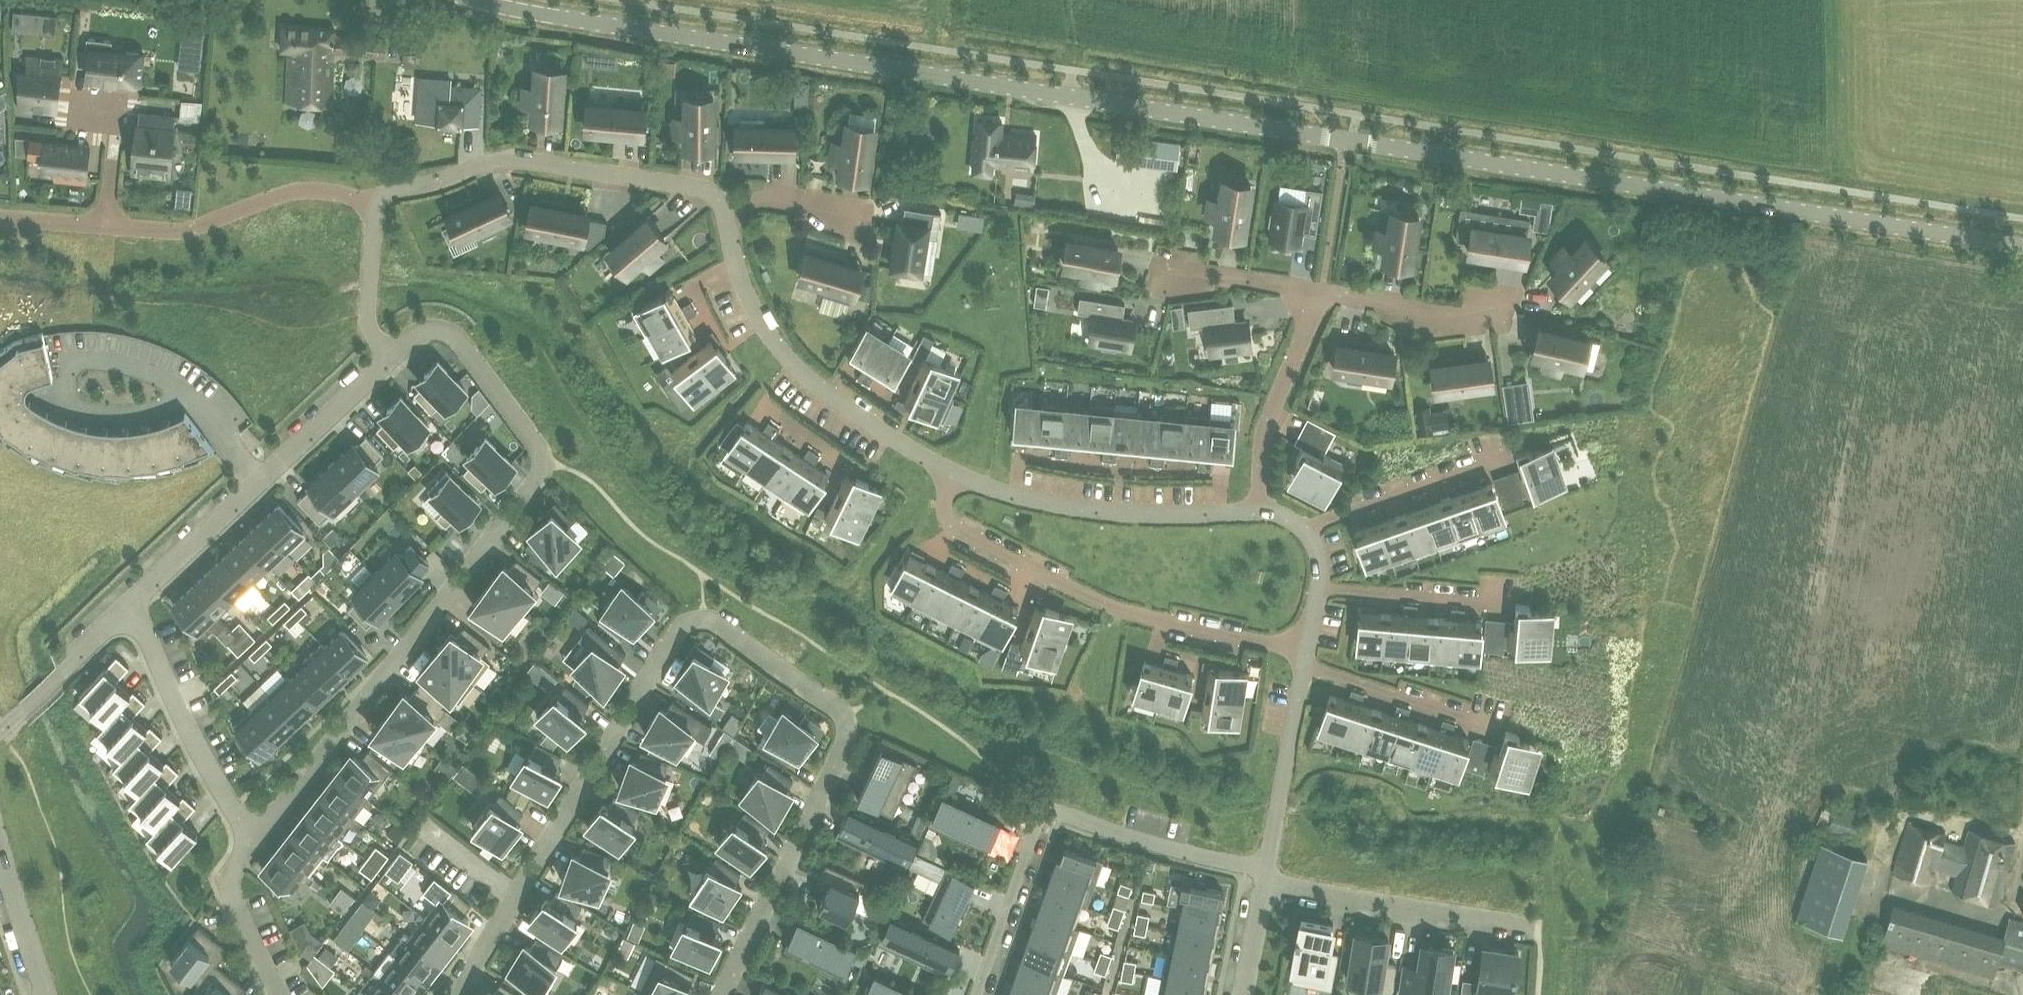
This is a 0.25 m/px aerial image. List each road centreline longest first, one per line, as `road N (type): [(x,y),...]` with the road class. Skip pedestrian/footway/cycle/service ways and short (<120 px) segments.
road 1 (unclassified): [(2022,243),(478,0)]
road 2 (residential): [(725,994),(851,722),(848,712),(703,615),(677,630),(457,994)]
road 3 (residential): [(257,844),(547,464),(450,334),(421,331),(391,356)]
road 4 (residential): [(1306,650),(1098,601),(950,523),(942,495),(952,469)]
road 5 (residential): [(1266,868),(1042,808),(974,994)]
road 6 (residential): [(0,219),(188,230),(302,188),(336,190),(375,207)]
road 7 (residential): [(726,212),(703,187),(518,157),(395,187),(375,207)]
road 8 (residential): [(952,469),(799,370),(740,279),(726,212)]
road 9 (residential): [(1259,510),(1097,512),(1004,493),(952,469)]
road 10 (residential): [(1539,926),(1263,886)]
road 11 (residential): [(130,605),(212,777),(257,844)]
road 12 (residential): [(181,390),(142,367),(86,359),(67,368),(69,395),(79,408),(102,413),(151,404)]
road 13 (residential): [(1323,292),(1263,428),(1259,510)]
road 14 (residential): [(1305,529),(1510,457)]
road 15 (residential): [(1266,868),(1303,665)]
road 16 (residential): [(1303,665),(1497,728)]
road 17 (residential): [(1317,587),(1507,602)]
road 18 (residential): [(1509,303),(1435,317),(1323,292)]
road 19 (residential): [(391,356),(260,483)]
road 20 (residential): [(130,605),(0,733)]
road 21 (residential): [(260,483),(130,605)]
road 22 (residential): [(257,844),(224,878),(283,994)]
road 23 (residential): [(1323,292),(1164,273)]
road 24 (residential): [(375,207),(368,322),(391,356)]
road 25 (residential): [(46,994),(0,846)]
road 26 (residential): [(726,212),(774,201),(862,221)]
road 27 (residential): [(260,483),(181,390)]

